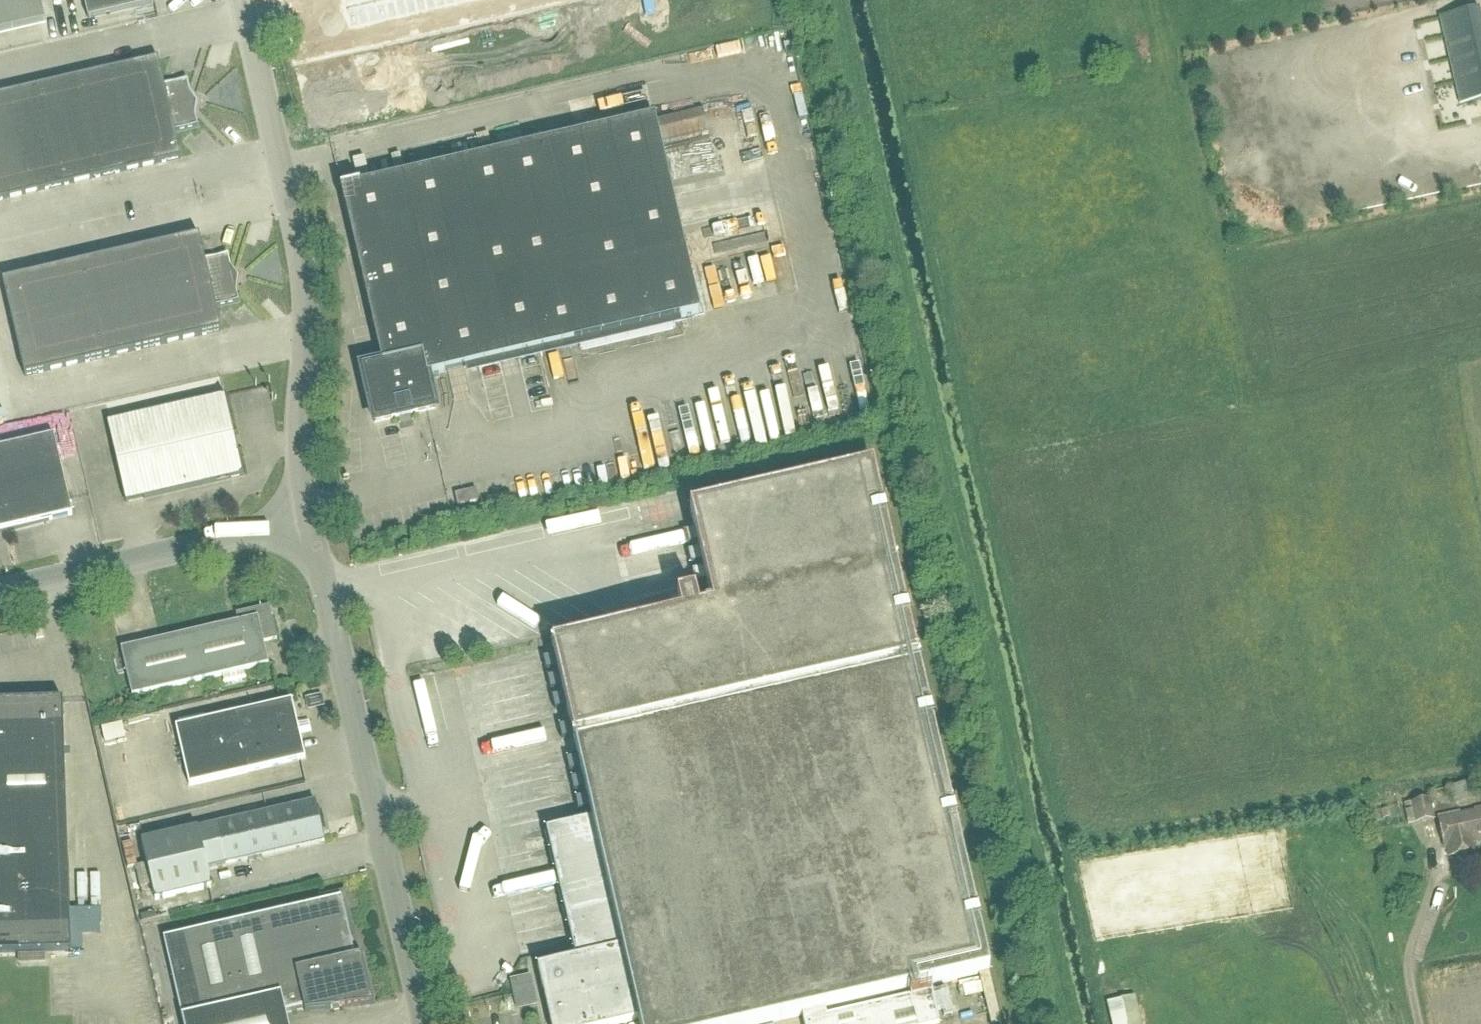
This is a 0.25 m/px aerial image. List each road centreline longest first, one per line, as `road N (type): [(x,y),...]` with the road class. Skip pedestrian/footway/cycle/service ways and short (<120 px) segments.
road 1 (unclassified): [(309,532),(300,256),(246,0)]
road 2 (unclassified): [(426,1023),(309,532)]
road 3 (unclassified): [(0,592),(309,532)]

